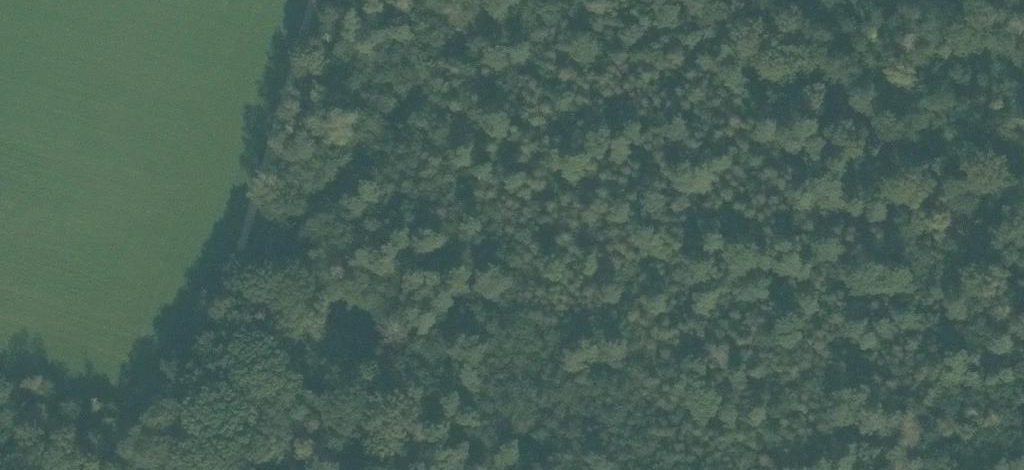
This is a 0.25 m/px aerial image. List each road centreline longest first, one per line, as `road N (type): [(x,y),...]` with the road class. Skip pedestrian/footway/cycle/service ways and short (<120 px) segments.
road 1 (track): [(175,469),(318,0)]
road 2 (track): [(1023,303),(744,0)]

